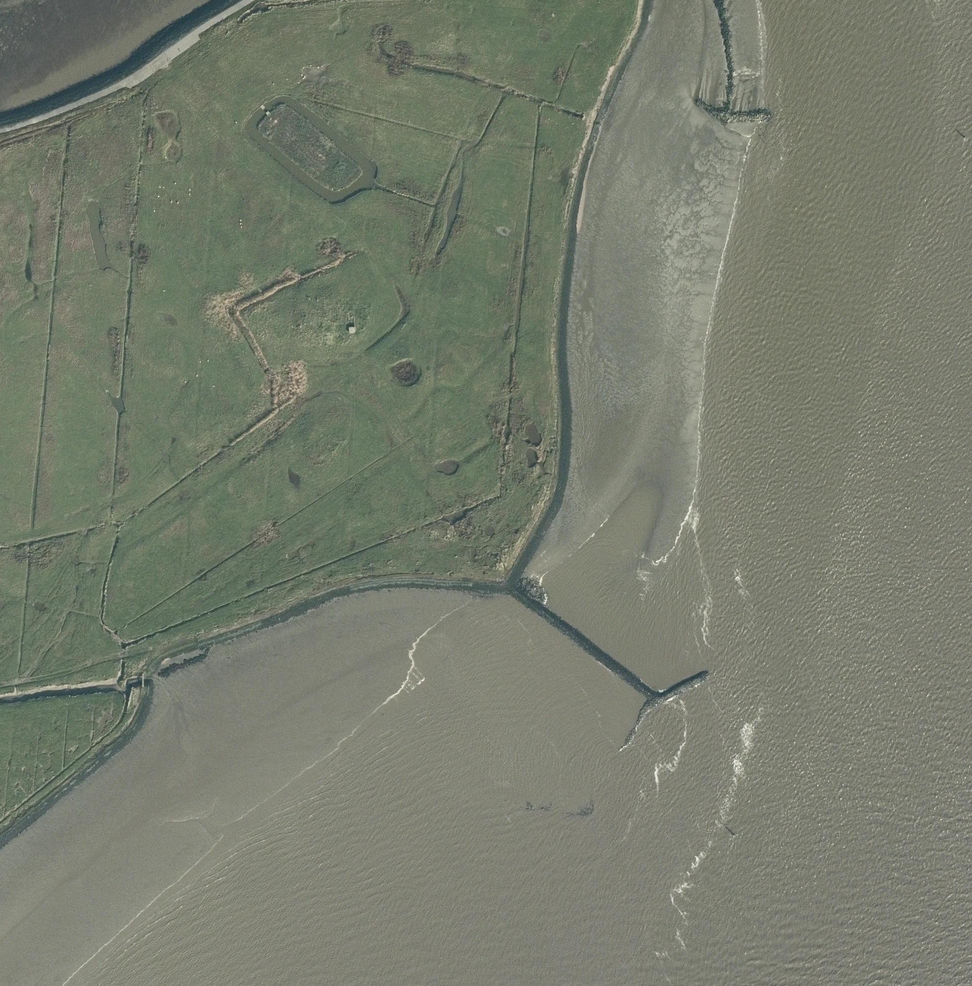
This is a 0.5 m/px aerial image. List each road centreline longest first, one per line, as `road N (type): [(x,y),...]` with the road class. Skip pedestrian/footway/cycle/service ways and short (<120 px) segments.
road 1 (track): [(0,683),(140,649)]

